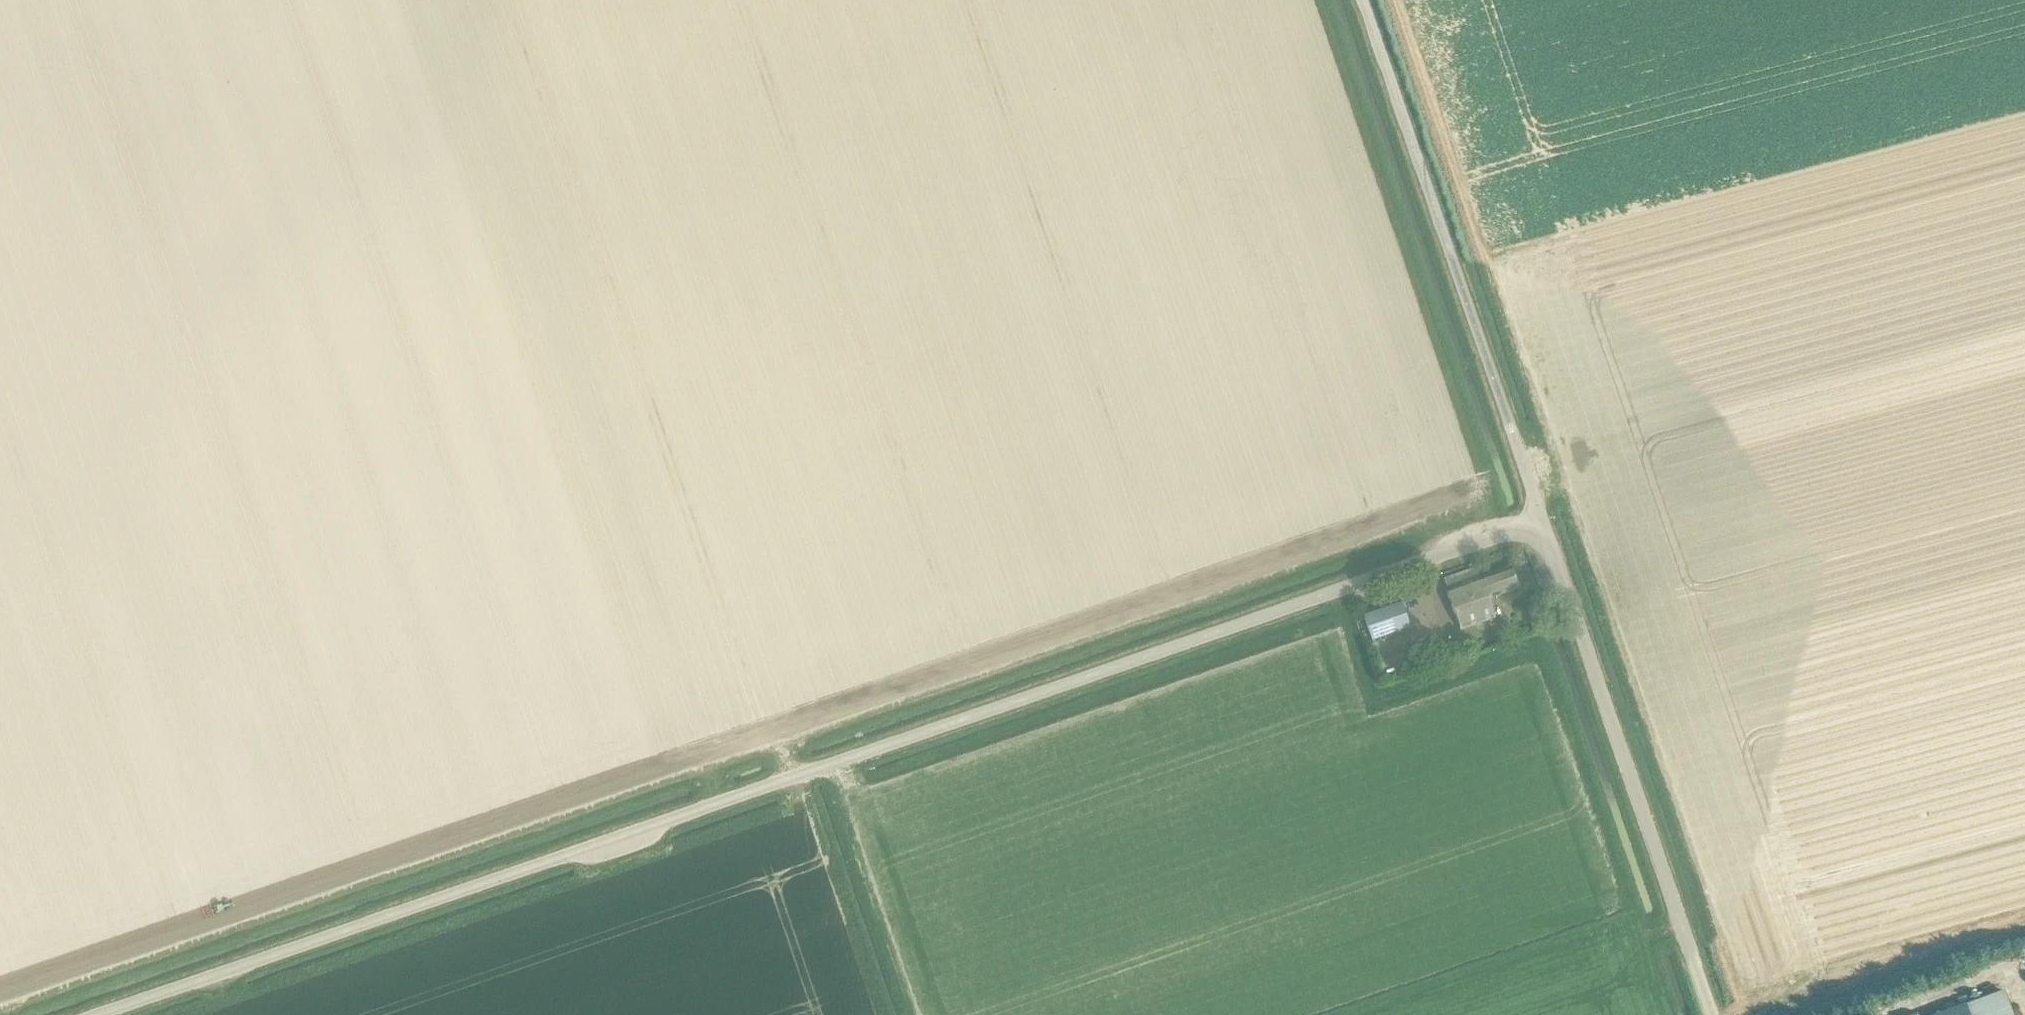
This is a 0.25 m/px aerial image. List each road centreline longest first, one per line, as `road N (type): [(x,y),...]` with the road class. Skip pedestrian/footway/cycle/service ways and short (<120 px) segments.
road 1 (unclassified): [(97,1014),(1541,522)]
road 2 (unclassified): [(1541,522),(1364,0)]
road 3 (unclassified): [(1711,1014),(1541,522)]

